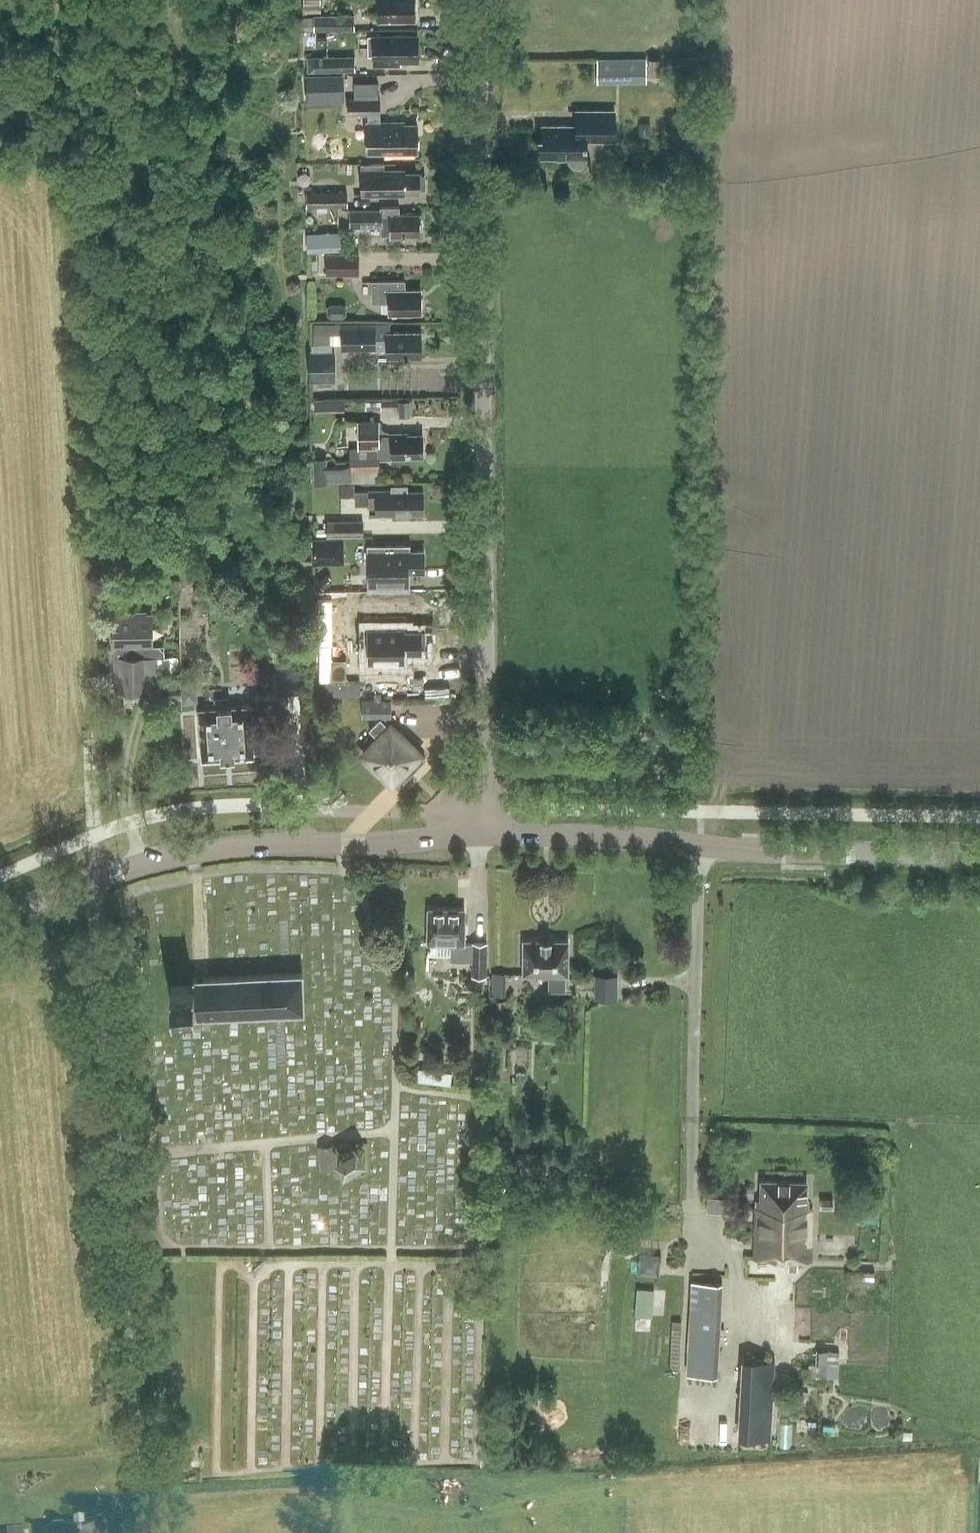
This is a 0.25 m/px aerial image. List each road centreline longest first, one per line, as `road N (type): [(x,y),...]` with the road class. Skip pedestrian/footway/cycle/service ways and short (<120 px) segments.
road 1 (unclassified): [(490,836),(481,0)]
road 2 (secondary): [(0,918),(171,856),(490,836)]
road 3 (secondary): [(979,856),(770,854),(651,836),(490,836)]

